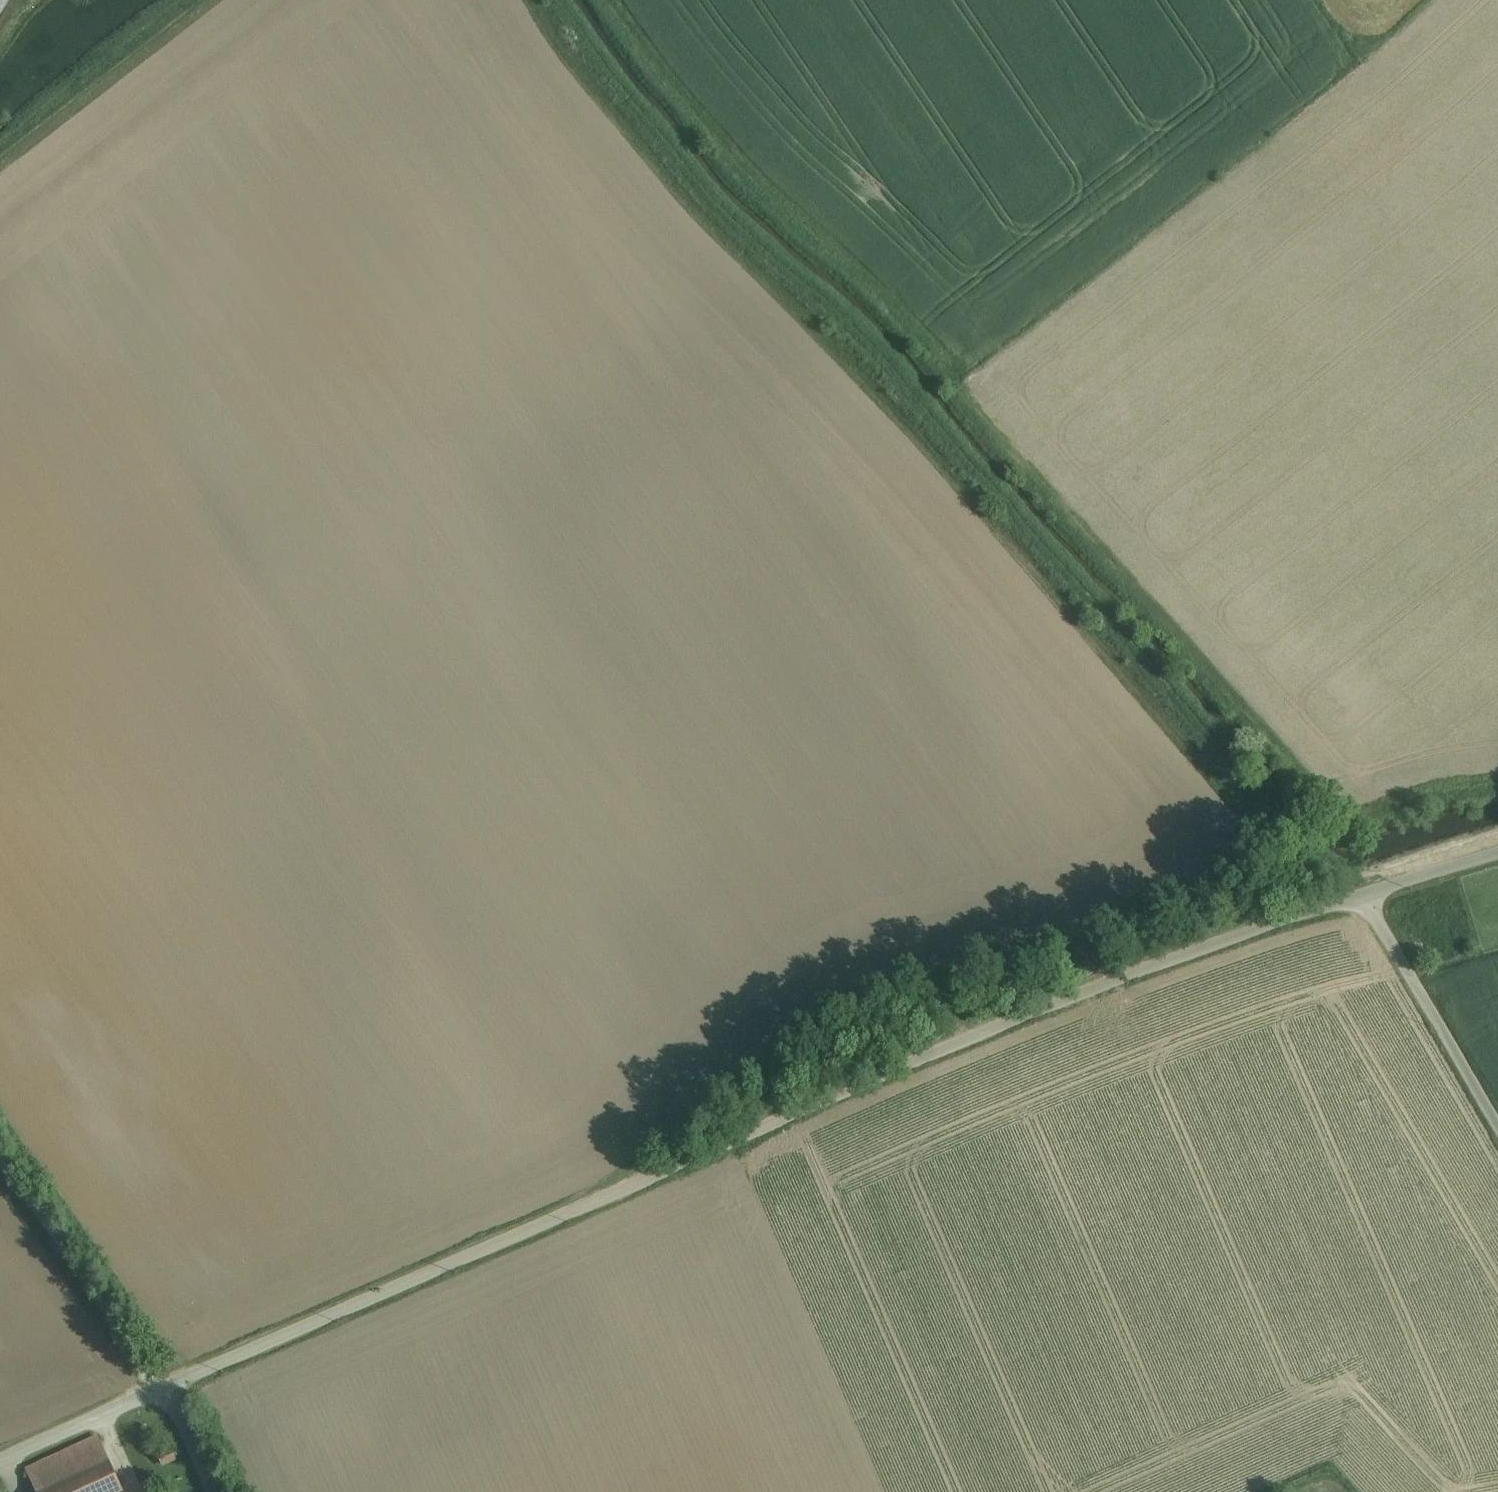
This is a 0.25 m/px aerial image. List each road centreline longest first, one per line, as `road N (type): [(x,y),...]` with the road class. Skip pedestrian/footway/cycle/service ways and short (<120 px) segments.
road 1 (unclassified): [(1364,895),(1096,976),(165,1386)]
road 2 (unclassified): [(1497,1127),(1364,895)]
road 3 (unclassified): [(165,1386),(0,1458)]
road 4 (unclassified): [(1497,853),(1364,895)]

